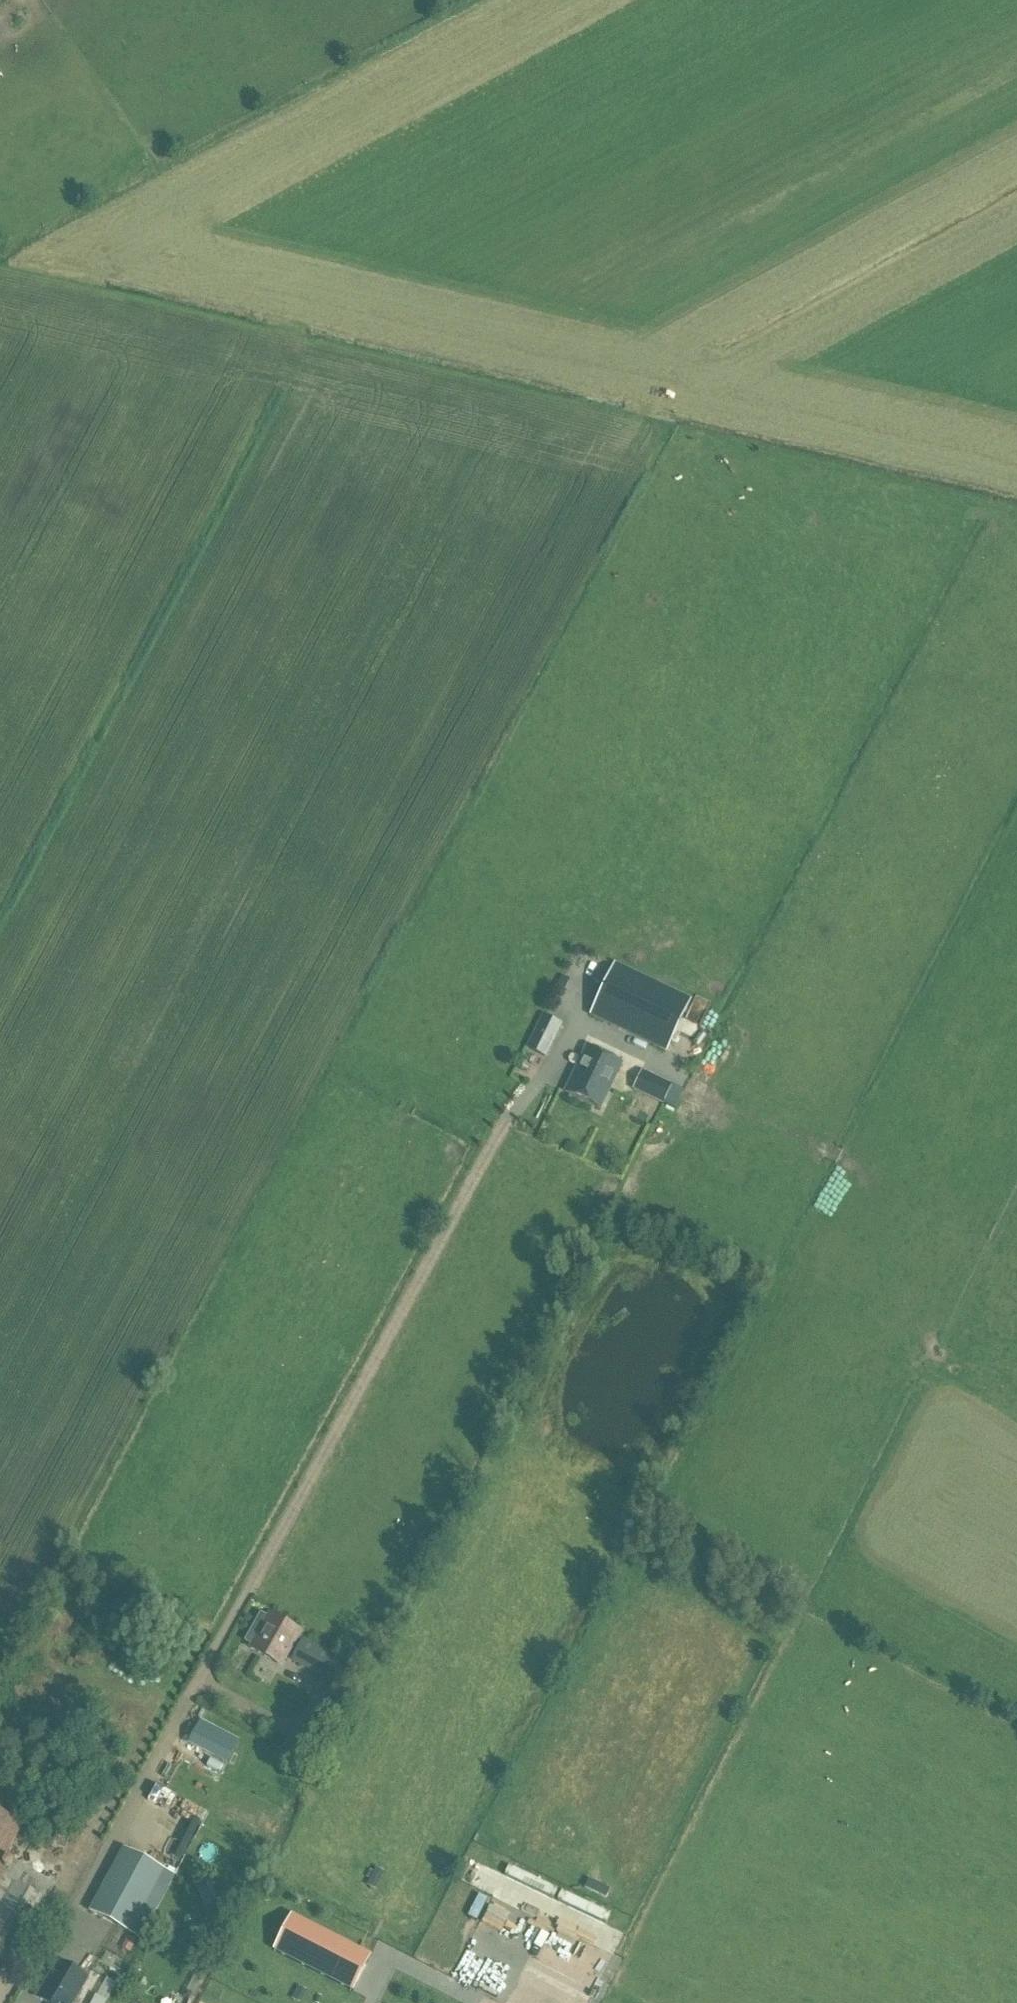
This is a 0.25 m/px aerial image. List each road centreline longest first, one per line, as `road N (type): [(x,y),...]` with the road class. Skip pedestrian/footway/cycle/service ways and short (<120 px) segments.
road 1 (residential): [(24,2002),(511,1114)]

